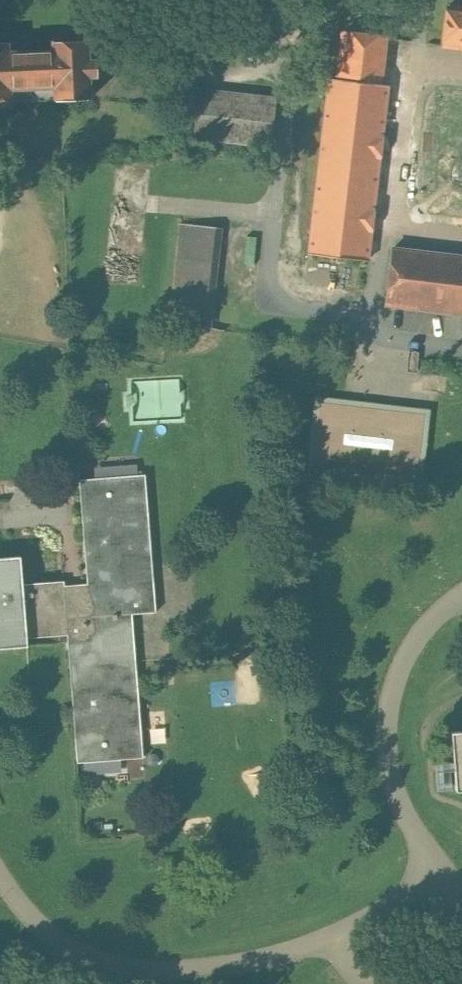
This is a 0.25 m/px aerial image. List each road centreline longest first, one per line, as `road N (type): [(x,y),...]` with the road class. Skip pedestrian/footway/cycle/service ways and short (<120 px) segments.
road 1 (residential): [(441,870),(361,925),(277,960),(179,974),(125,969),(73,950),(29,916),(0,874)]
road 2 (residential): [(441,870),(397,786),(389,708),(419,636),(461,598)]

